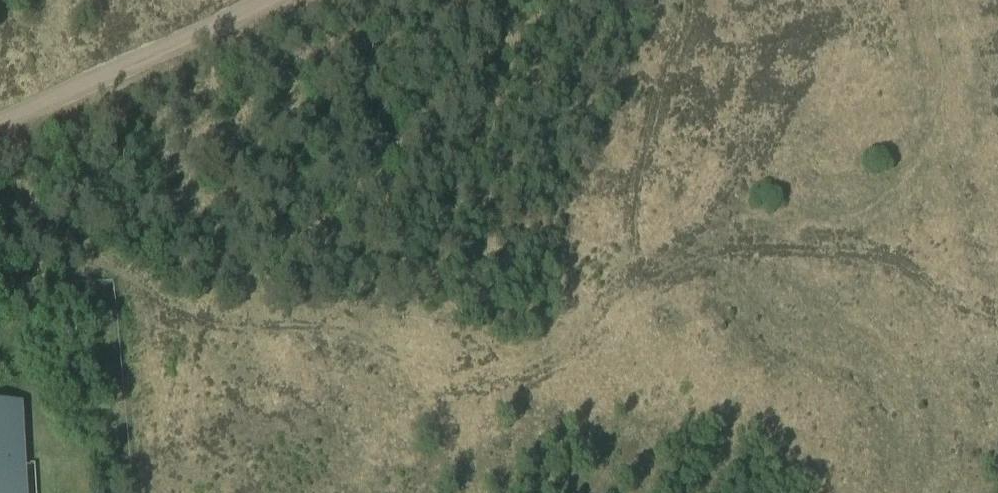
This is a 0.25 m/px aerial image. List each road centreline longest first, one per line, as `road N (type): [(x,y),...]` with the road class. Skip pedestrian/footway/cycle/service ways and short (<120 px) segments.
road 1 (track): [(281,0),(192,45),(0,118)]

